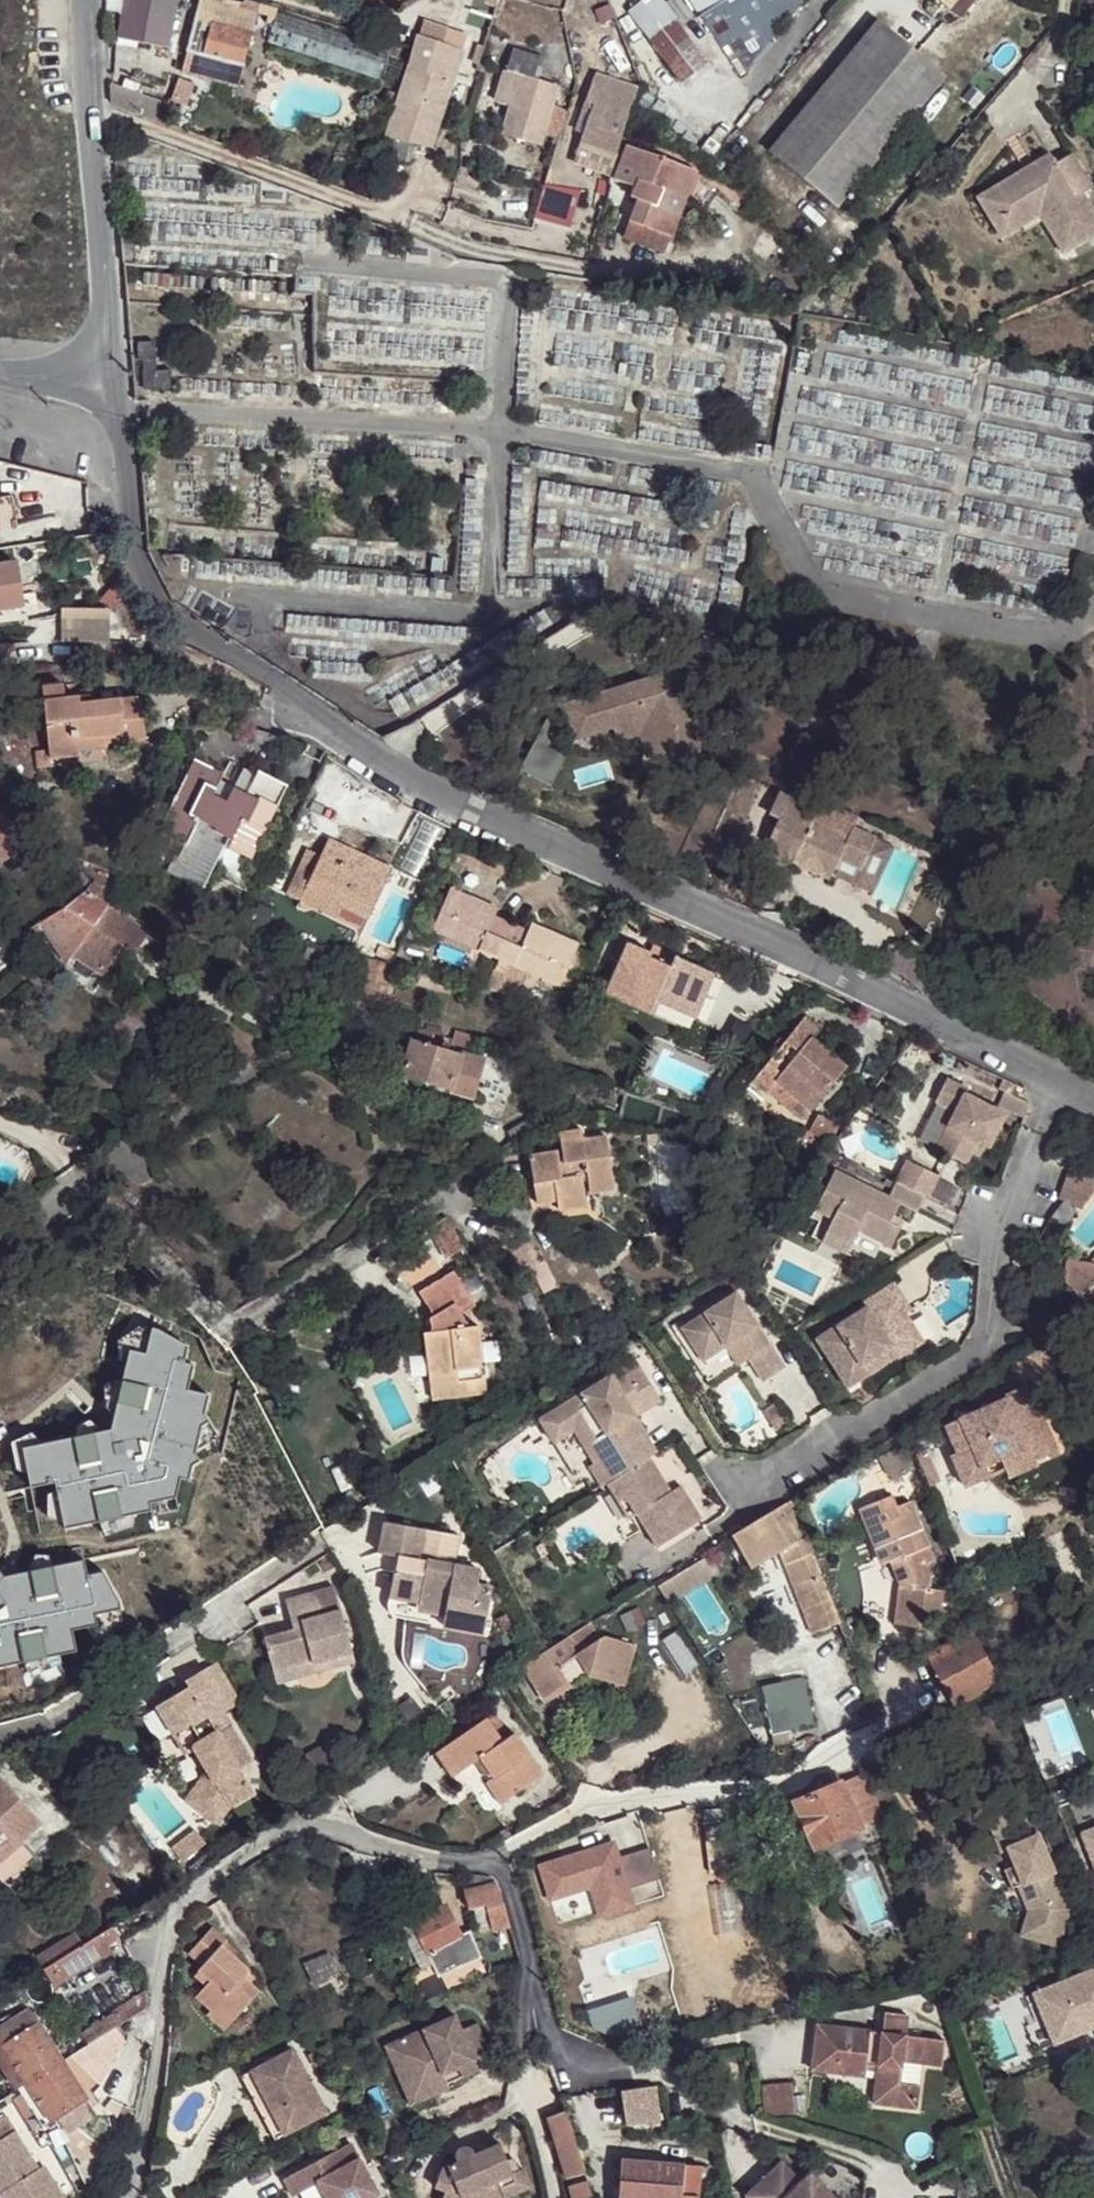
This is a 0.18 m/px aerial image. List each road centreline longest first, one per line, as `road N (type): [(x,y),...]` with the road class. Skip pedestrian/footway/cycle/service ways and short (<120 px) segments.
road 1 (unclassified): [(1045,1074),(437,792),(166,605),(134,562),(123,439),(111,404)]
road 2 (residential): [(644,1569),(959,1364),(985,1318),(1008,1195),(1045,1074)]
road 3 (residential): [(118,2197),(150,2086),(160,1943),(181,1901),(292,1826),(335,1826),(443,1860),(490,1862)]
road 4 (residential): [(490,1862),(511,1884),(556,2033),(591,2060),(702,2094),(741,2120),(887,2172)]
road 5 (residential): [(490,1862),(604,1797),(676,1788),(763,1792),(822,1771),(894,1712),(885,1655)]
road 6 (unclassified): [(111,404),(88,0)]

